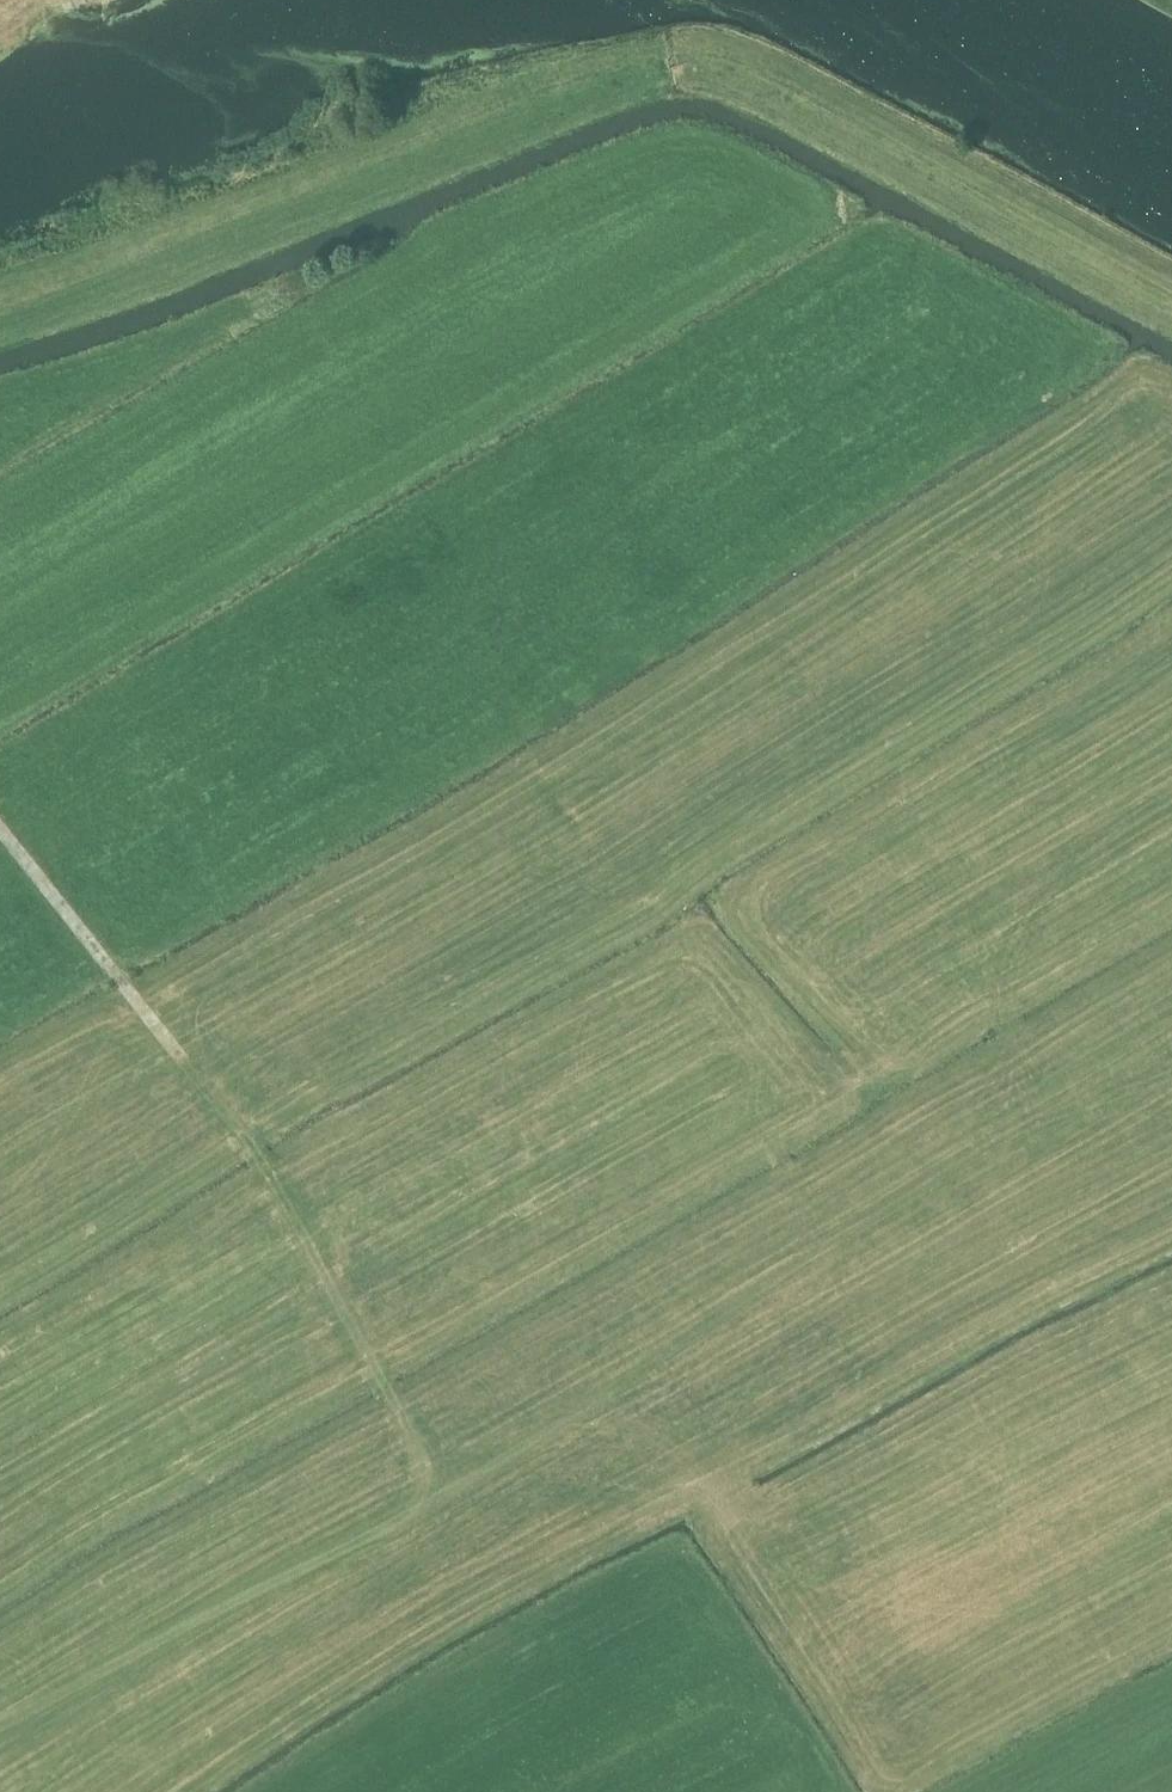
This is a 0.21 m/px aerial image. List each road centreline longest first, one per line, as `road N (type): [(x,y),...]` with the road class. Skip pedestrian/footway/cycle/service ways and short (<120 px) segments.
road 1 (track): [(0,828),(276,1179),(431,1477)]

